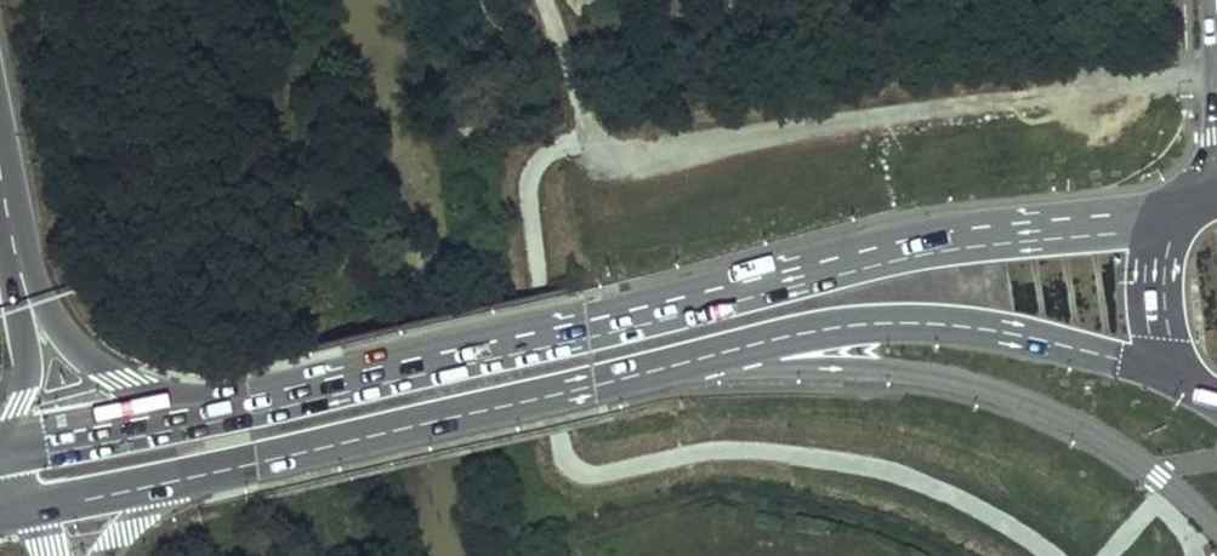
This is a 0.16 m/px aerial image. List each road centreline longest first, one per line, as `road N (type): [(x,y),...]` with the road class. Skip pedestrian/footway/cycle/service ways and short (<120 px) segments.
road 1 (primary): [(1178,216),(959,240),(249,416)]
road 2 (primary): [(173,481),(711,356)]
road 3 (primary): [(711,356),(894,369),(1000,393),(1109,444),(1159,477),(1216,533)]
road 4 (primary): [(711,356),(848,325),(905,322),(1002,331),(1183,373)]
road 5 (motorway): [(249,416),(140,394),(113,380),(82,357),(19,272)]
road 6 (primary): [(249,416),(9,459)]
road 7 (motorway): [(9,459),(28,369),(19,272)]
road 8 (primary): [(1178,216),(1157,263),(1157,313),(1183,373)]
road 9 (track): [(545,0),(594,143)]
road 10 (primary): [(35,512),(173,481)]

